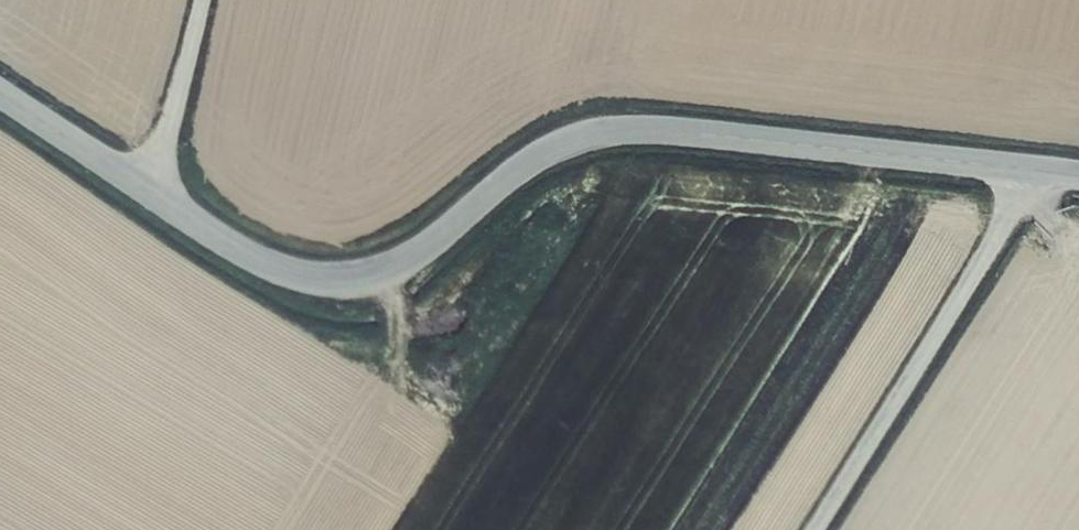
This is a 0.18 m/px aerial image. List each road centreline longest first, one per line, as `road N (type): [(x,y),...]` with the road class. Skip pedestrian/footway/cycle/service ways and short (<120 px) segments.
road 1 (tertiary): [(0,92),(220,239),(295,274),(343,280),(390,272),(516,171),(554,145),(594,132),(686,132),(1078,176)]
road 2 (track): [(813,529),(1036,170)]
road 3 (track): [(152,193),(204,0)]

